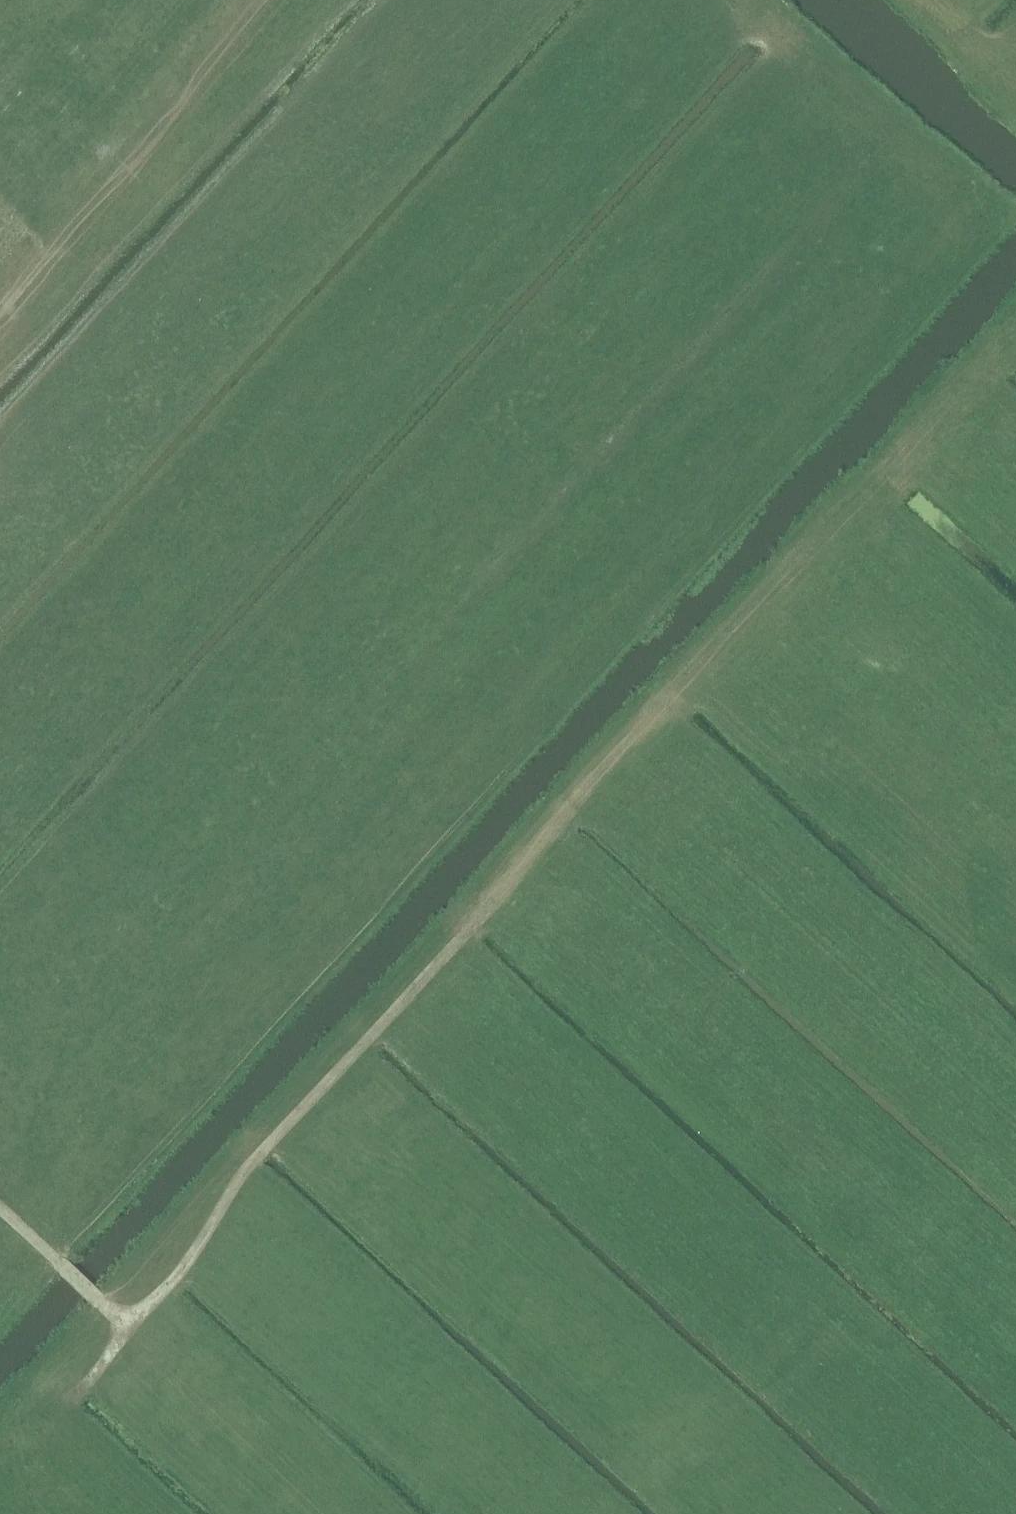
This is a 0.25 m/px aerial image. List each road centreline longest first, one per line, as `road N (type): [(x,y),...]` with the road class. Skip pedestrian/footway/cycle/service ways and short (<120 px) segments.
road 1 (track): [(908,455),(574,800),(498,897),(250,1162),(183,1263),(61,1415)]
road 2 (track): [(129,1324),(0,1212)]

